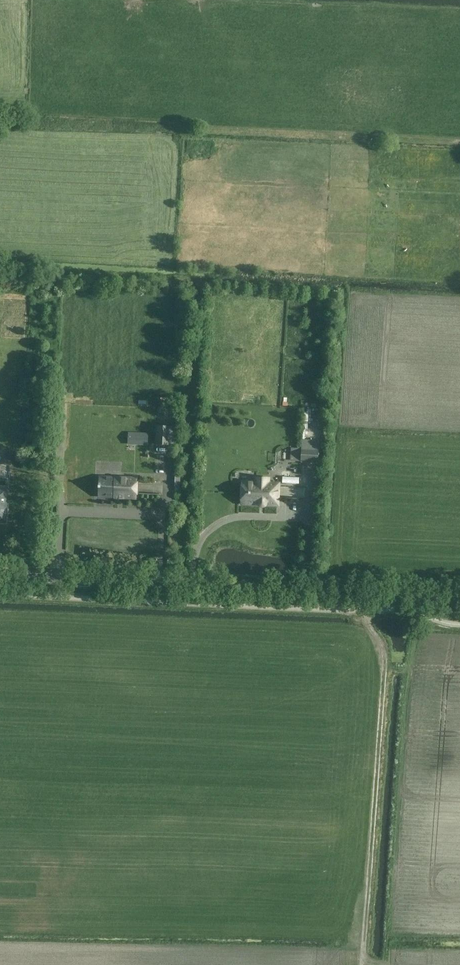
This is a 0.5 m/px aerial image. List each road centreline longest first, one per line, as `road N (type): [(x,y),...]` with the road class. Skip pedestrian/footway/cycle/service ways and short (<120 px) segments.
road 1 (tertiary): [(459,597),(0,577)]
road 2 (track): [(359,593),(384,653),(363,951)]

